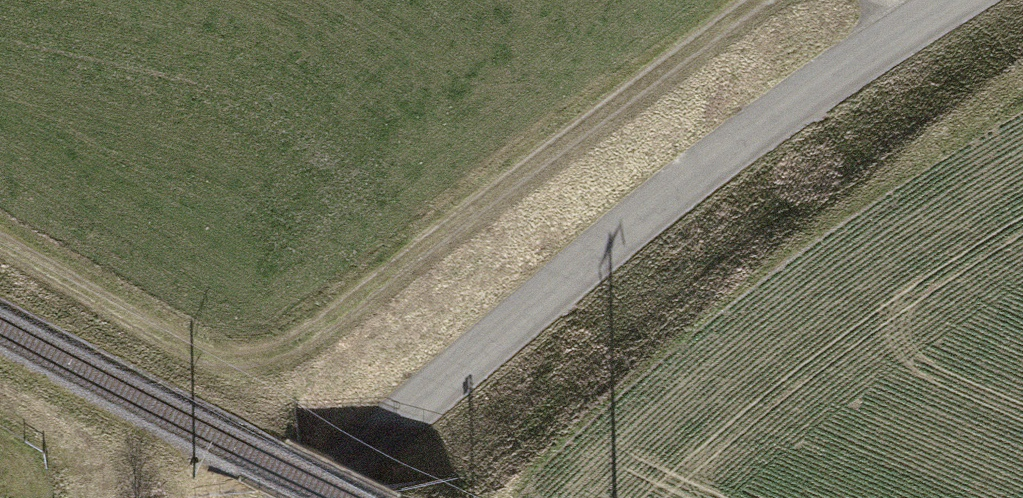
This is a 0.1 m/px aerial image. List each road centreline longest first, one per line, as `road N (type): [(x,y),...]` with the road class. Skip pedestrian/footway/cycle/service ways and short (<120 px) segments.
road 1 (track): [(772,0),(299,359),(227,370),(0,251)]
road 2 (tertiary): [(310,497),(634,224),(959,0)]

